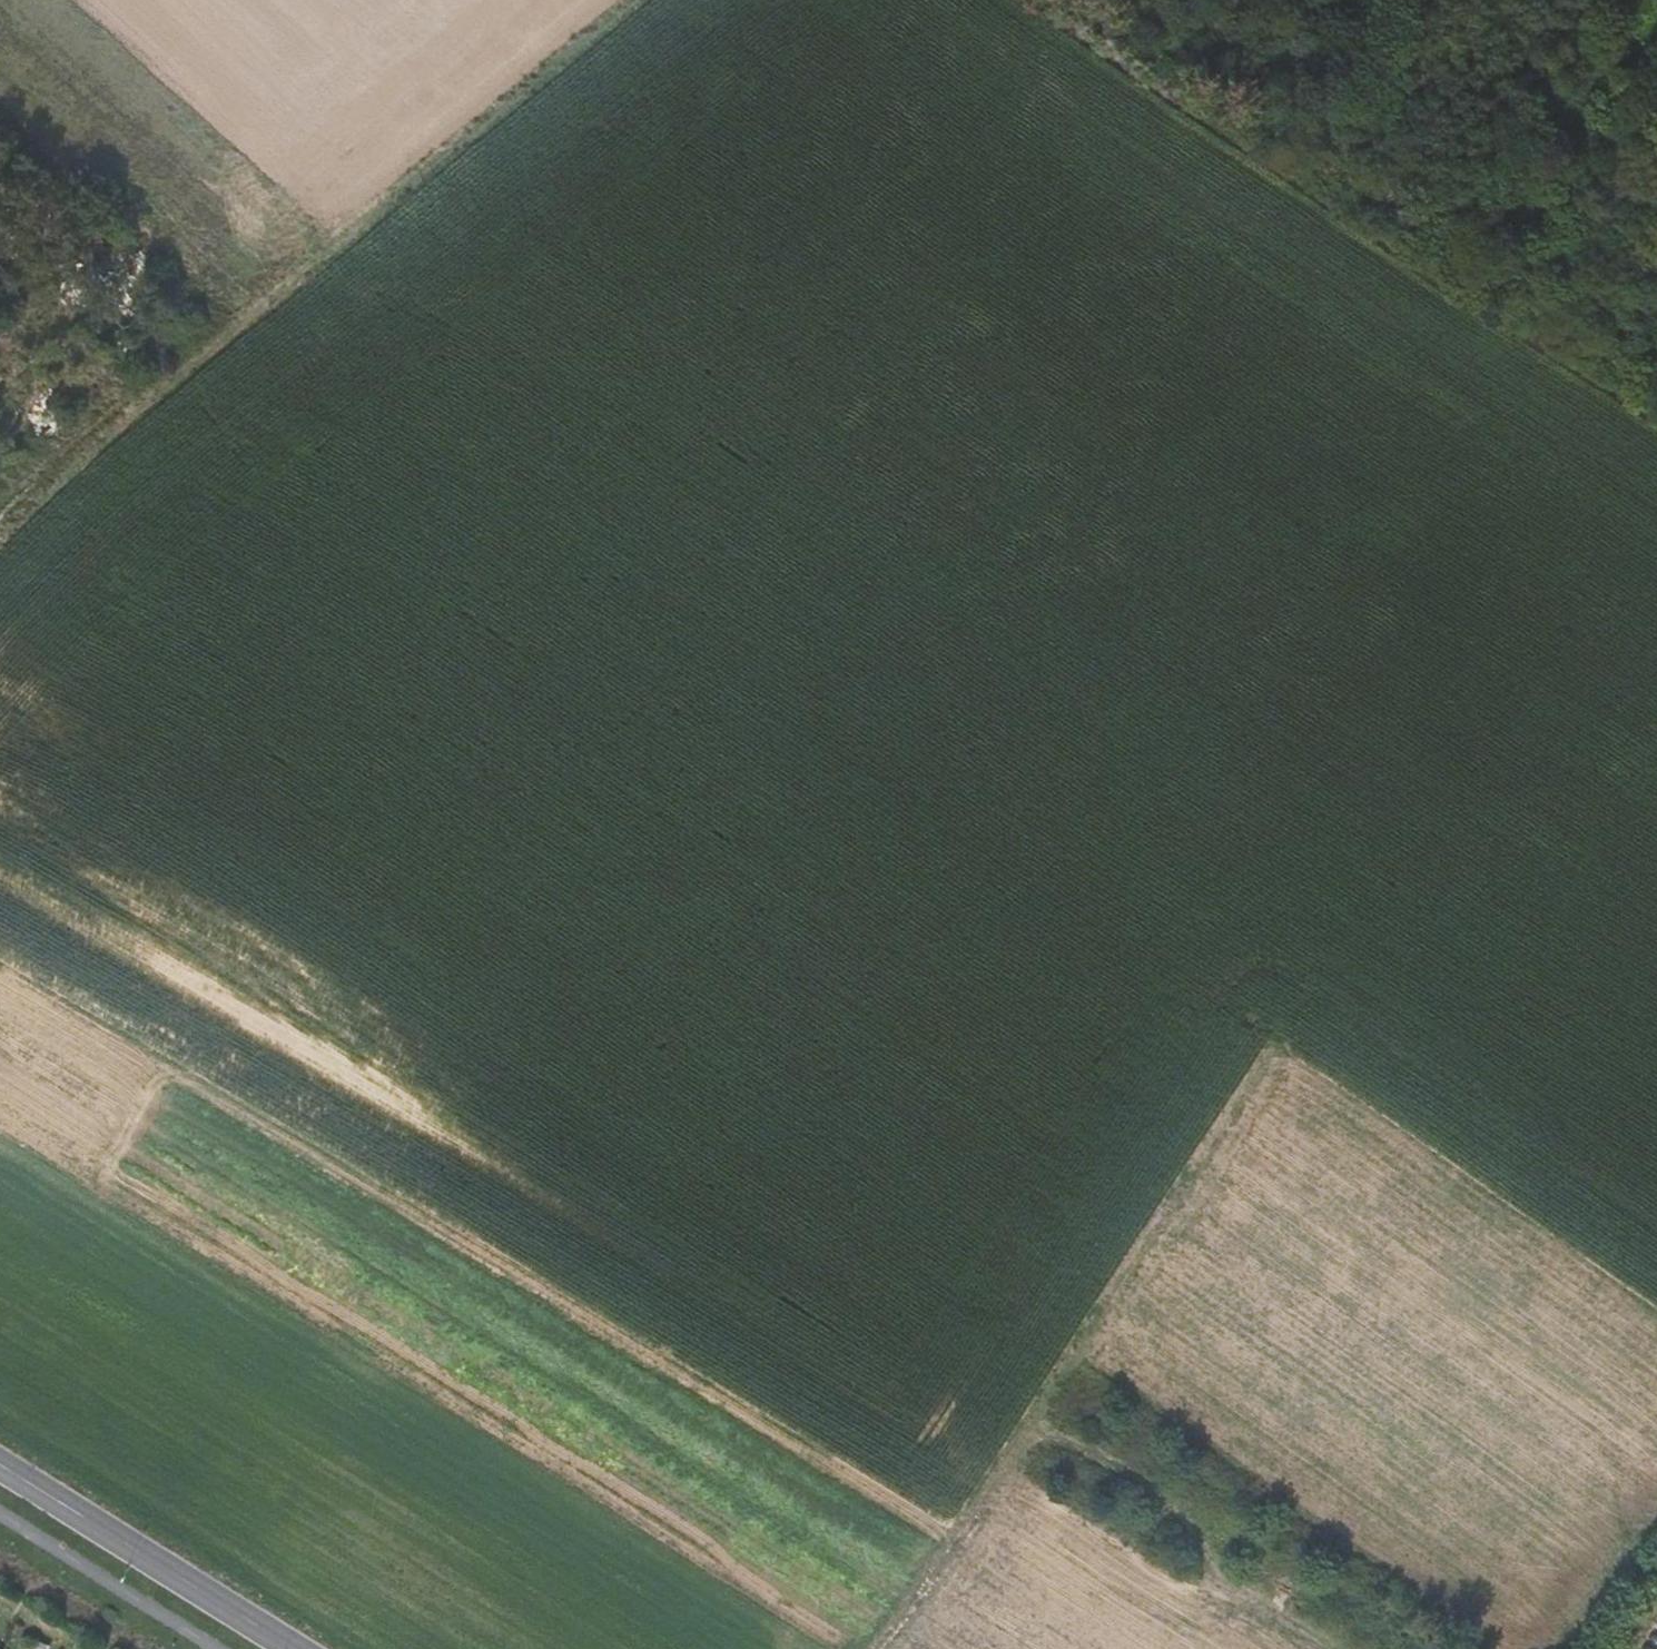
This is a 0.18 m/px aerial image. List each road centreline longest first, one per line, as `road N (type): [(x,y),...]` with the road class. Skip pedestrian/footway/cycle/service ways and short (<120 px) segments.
road 1 (track): [(663,0),(358,238),(0,551)]
road 2 (track): [(880,1648),(1011,1456),(1045,1440),(1182,1513),(1215,1568),(1251,1607),(1331,1648)]
road 3 (secondary): [(291,1648),(0,1469)]

